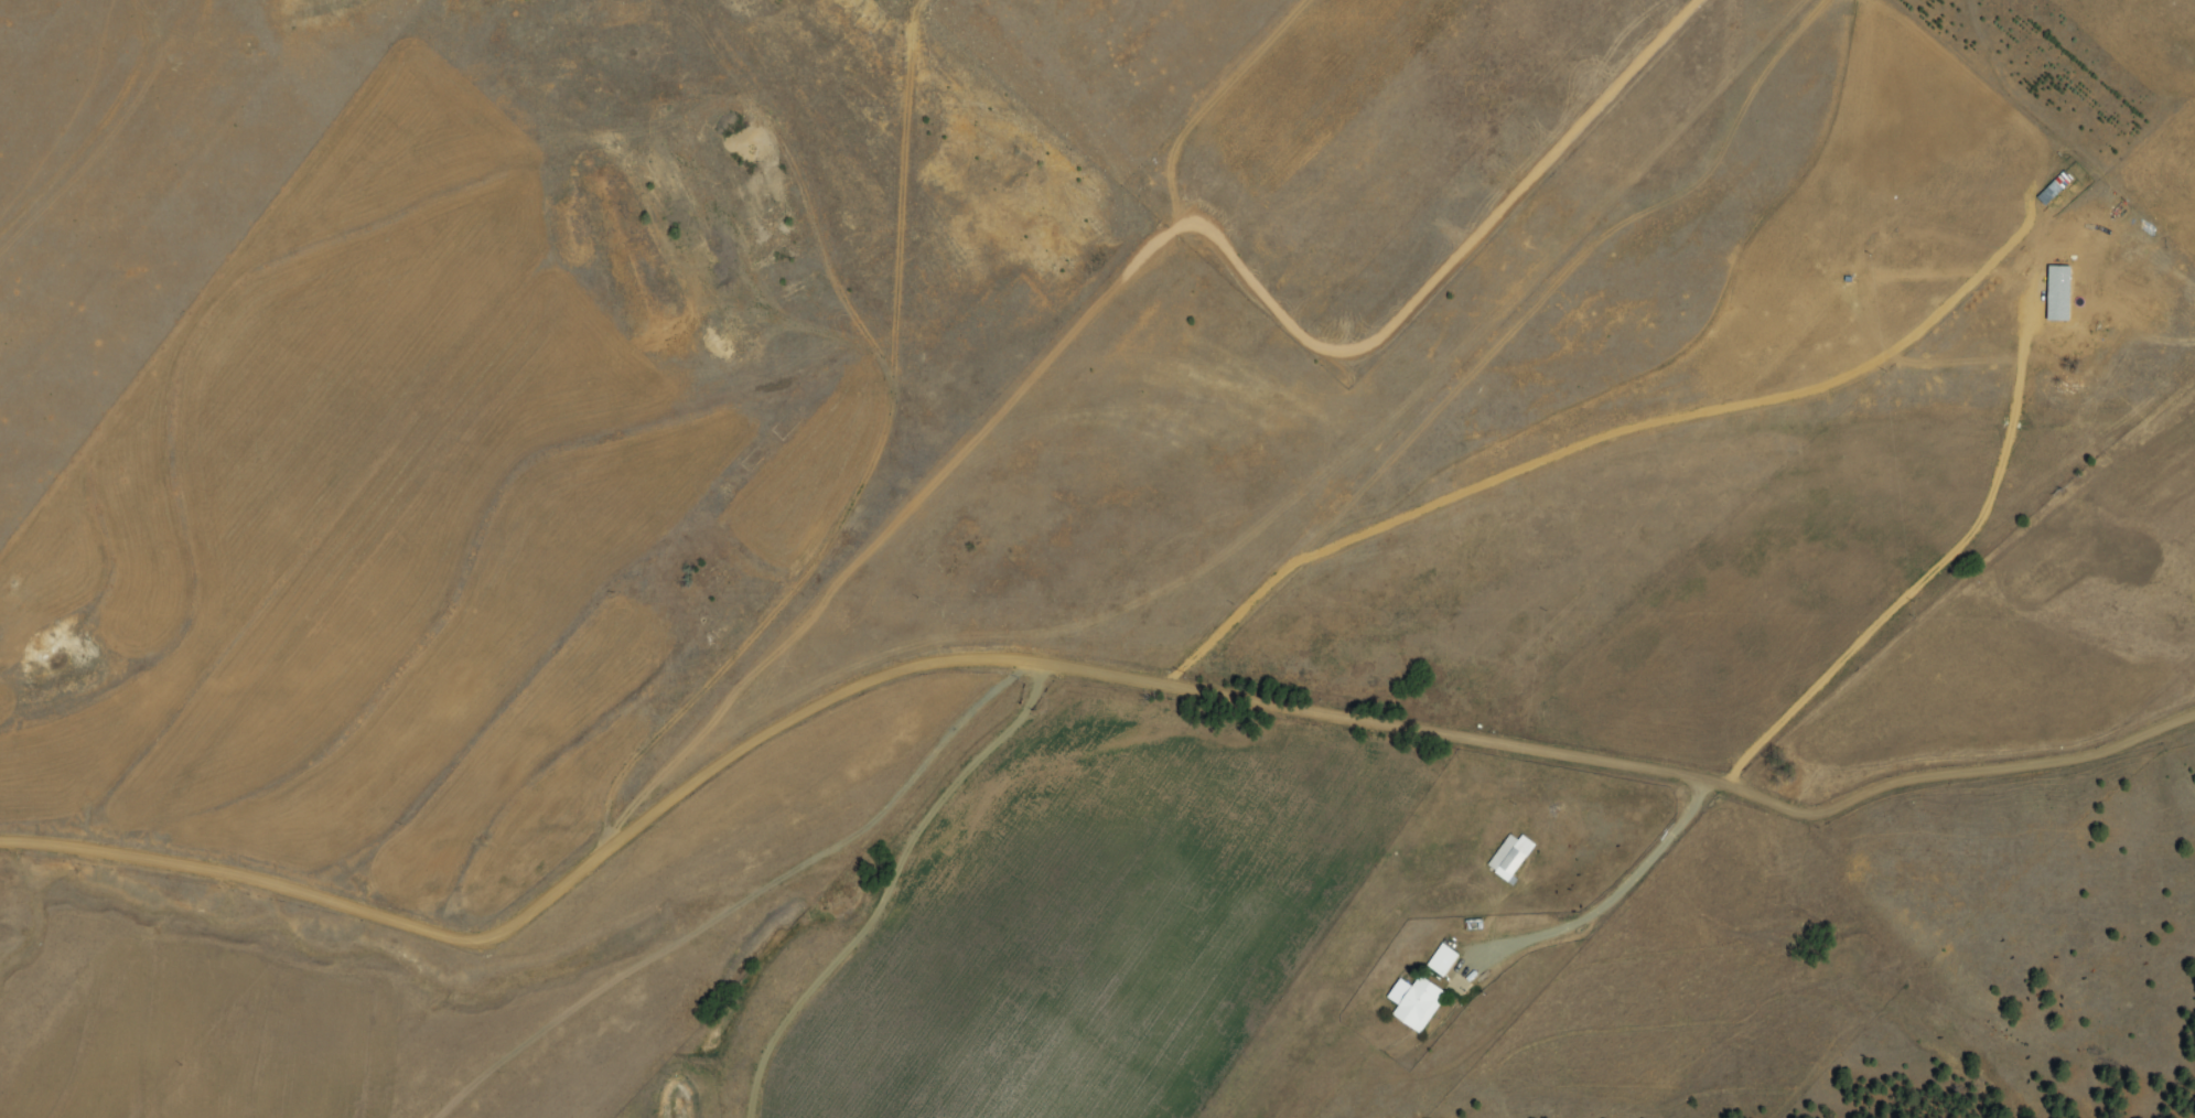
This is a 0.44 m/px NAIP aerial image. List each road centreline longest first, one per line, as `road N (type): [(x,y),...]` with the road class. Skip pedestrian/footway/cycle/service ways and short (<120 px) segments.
road 1 (residential): [(2194,714),(2044,766),(1902,781),(1808,813),(1720,781),(1043,655),(852,678),(731,737),(484,945),(273,888),(99,853),(0,846)]

